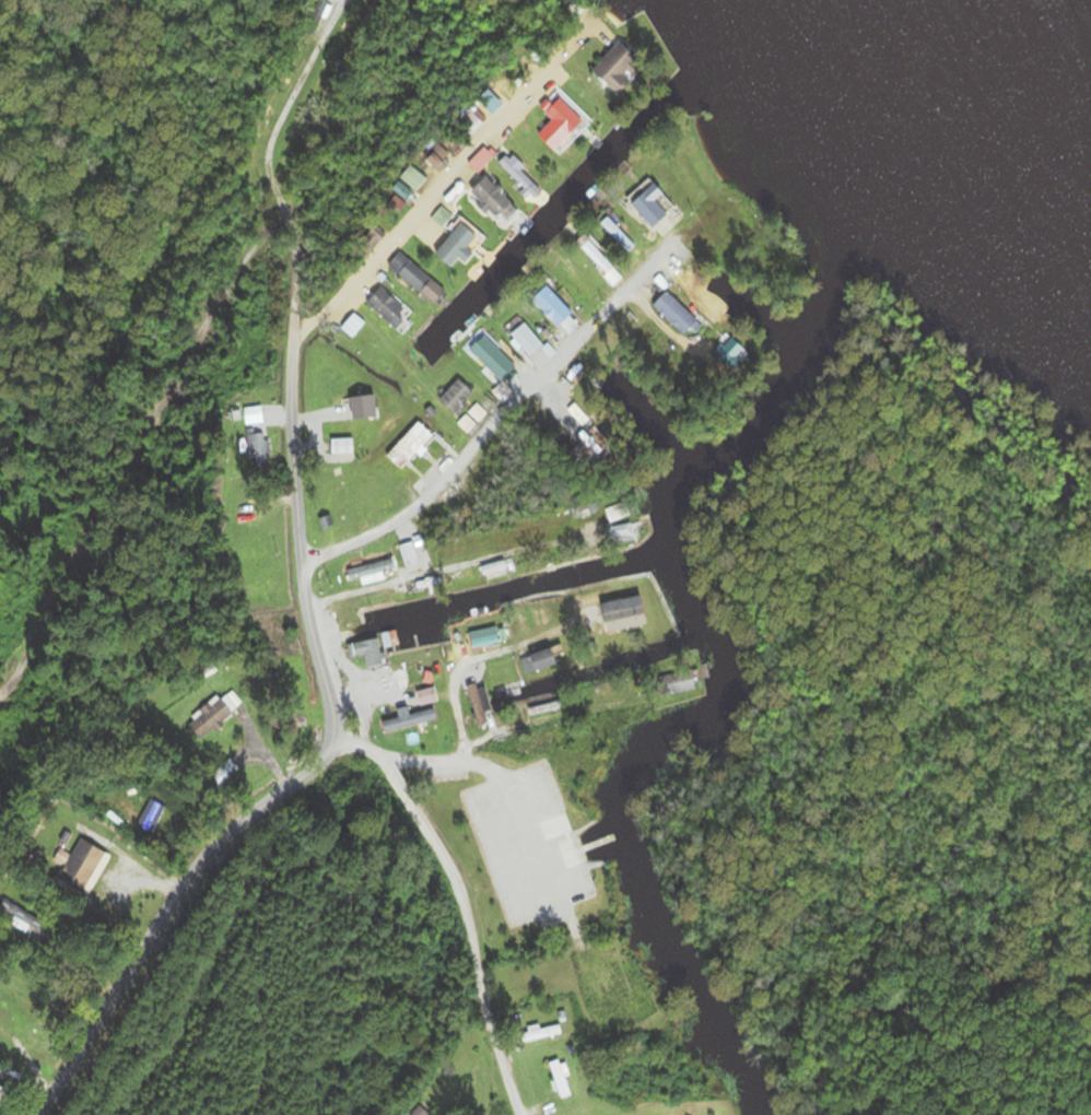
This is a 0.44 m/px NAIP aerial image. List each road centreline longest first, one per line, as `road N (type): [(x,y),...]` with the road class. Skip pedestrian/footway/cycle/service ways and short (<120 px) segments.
road 1 (residential): [(38,1114),(192,872),(235,825),(331,753),(332,715),(301,568),(289,190)]
road 2 (residential): [(301,568),(379,532),(427,498),(678,237)]
road 3 (residential): [(290,347),(530,93)]
road 4 (residential): [(305,605),(596,530)]
road 5 (residential): [(454,882),(485,1030),(519,1114)]
road 6 (residential): [(465,761),(455,680),(462,665),(571,630)]
road 7 (residential): [(387,765),(454,882)]

